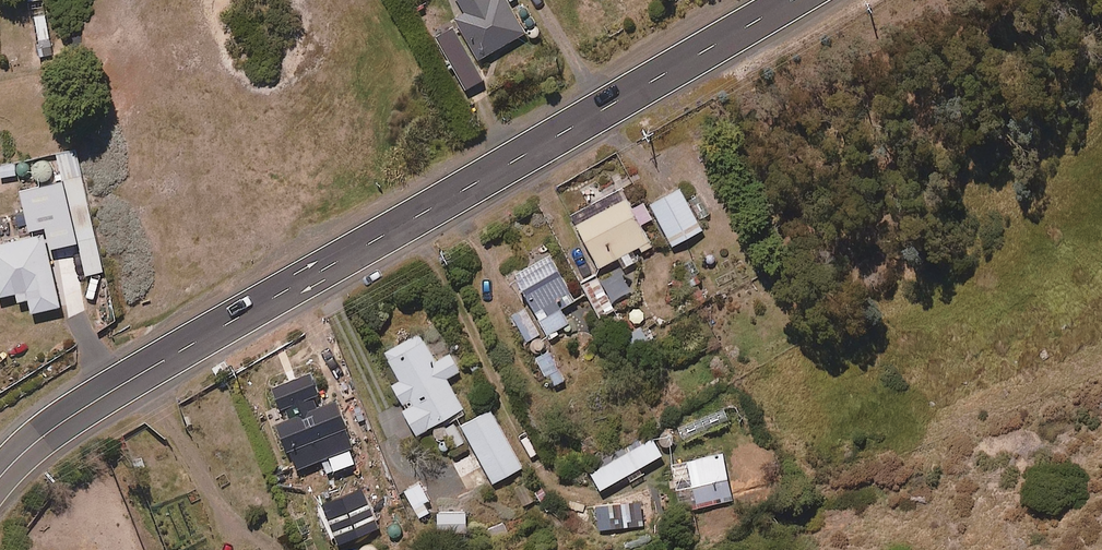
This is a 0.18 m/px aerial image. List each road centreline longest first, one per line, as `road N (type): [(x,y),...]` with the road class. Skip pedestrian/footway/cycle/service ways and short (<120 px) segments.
road 1 (secondary): [(792,0),(158,363),(67,419),(0,477)]

